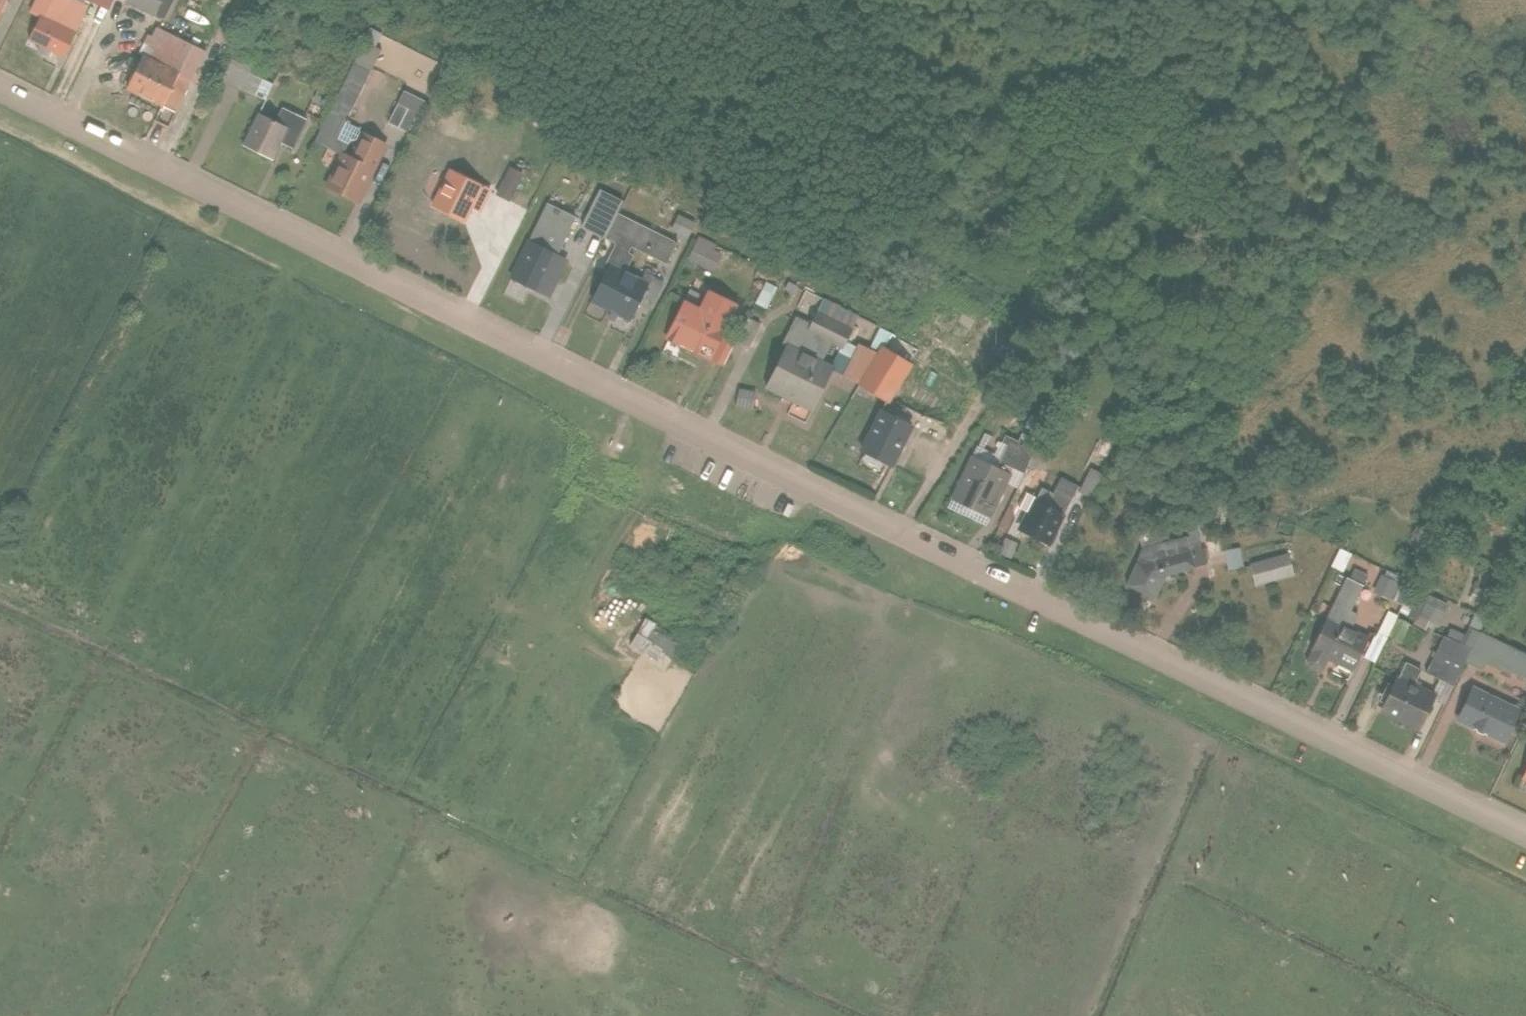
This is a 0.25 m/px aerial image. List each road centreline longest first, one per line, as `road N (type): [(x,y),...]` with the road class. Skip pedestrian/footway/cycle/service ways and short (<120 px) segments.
road 1 (residential): [(0,89),(1525,834)]

